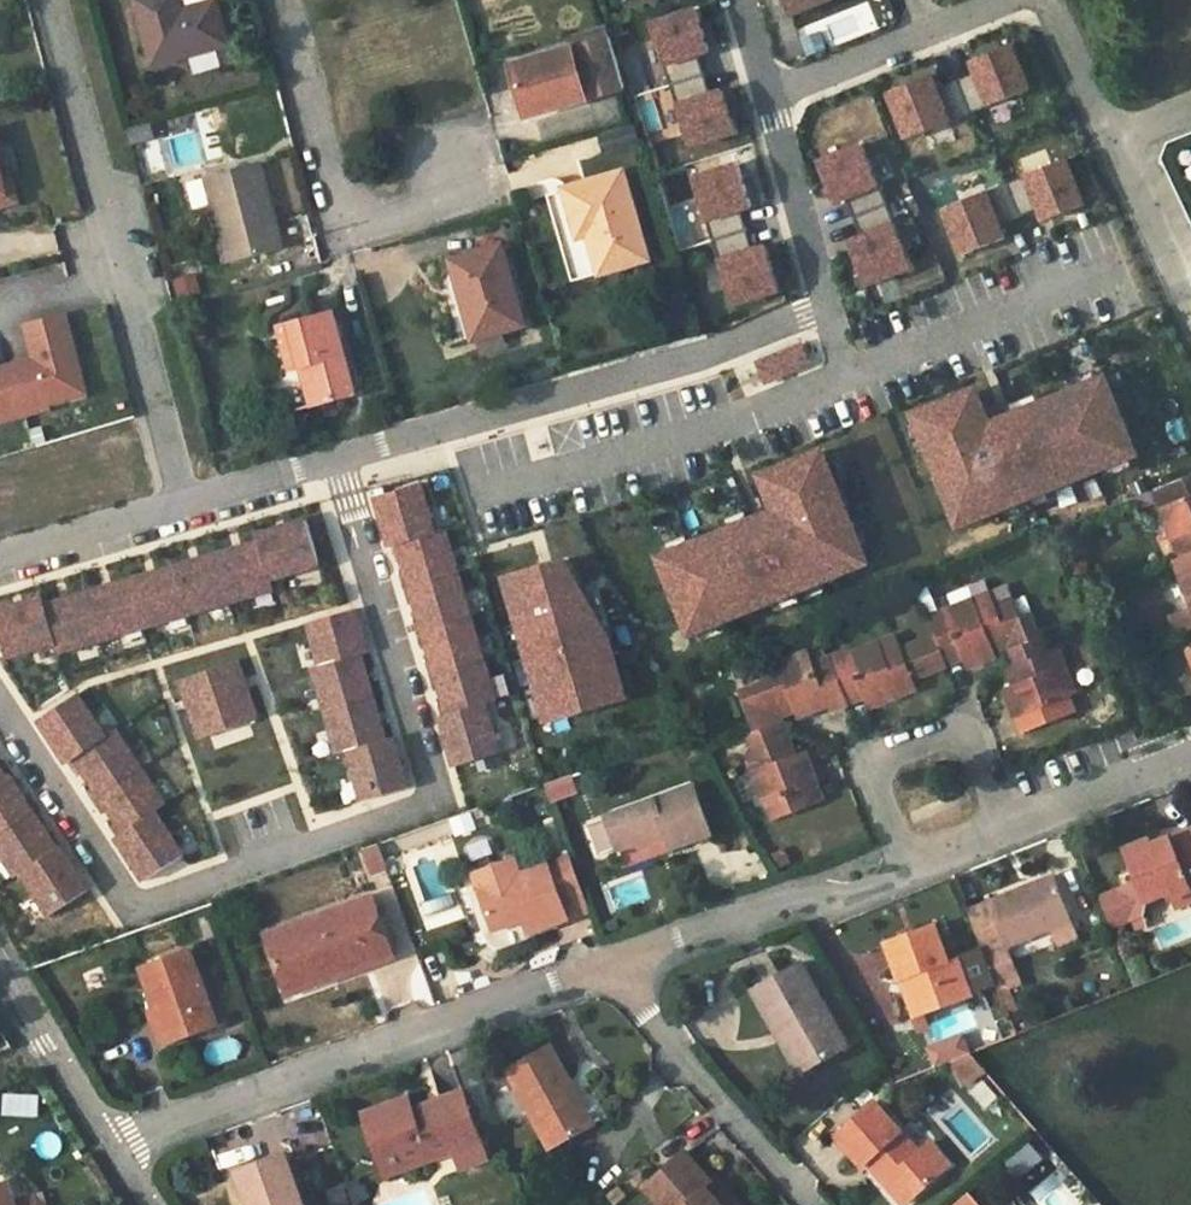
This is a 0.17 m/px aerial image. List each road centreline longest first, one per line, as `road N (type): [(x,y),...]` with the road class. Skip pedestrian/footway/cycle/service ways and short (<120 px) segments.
road 1 (residential): [(0,701),(134,905),(440,802),(340,461)]
road 2 (residential): [(340,461),(720,349),(830,305),(771,95)]
road 3 (residential): [(105,1146),(603,967)]
road 4 (residential): [(53,0),(189,506)]
road 5 (residential): [(283,0),(339,209),(360,223),(425,206),(454,171)]
road 6 (residential): [(603,967),(793,895),(849,893),(908,869)]
road 7 (residential): [(808,1204),(603,967)]
road 8 (residential): [(908,869),(870,766),(963,731),(1003,826)]
road 9 (residential): [(999,0),(771,95)]
road 10 (residential): [(1003,826),(1190,752)]
road 11 (unclassified): [(105,1146),(0,976)]
road 12 (residential): [(0,561),(189,506)]
road 13 (residential): [(1112,146),(1190,314)]
road 14 (residential): [(1044,0),(1112,146)]
road 15 (residential): [(189,506),(340,461)]

